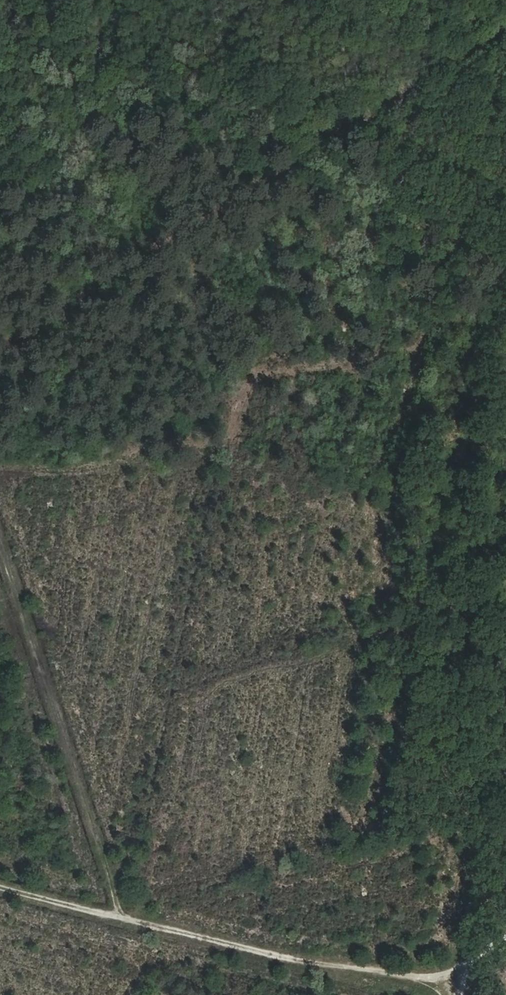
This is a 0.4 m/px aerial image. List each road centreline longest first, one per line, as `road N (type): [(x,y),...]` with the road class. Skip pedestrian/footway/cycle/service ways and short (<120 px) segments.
road 1 (track): [(0,341),(505,15)]
road 2 (track): [(0,545),(82,793),(88,852),(120,916)]
road 3 (track): [(441,971),(281,953),(120,916)]
road 4 (track): [(120,916),(0,887)]

